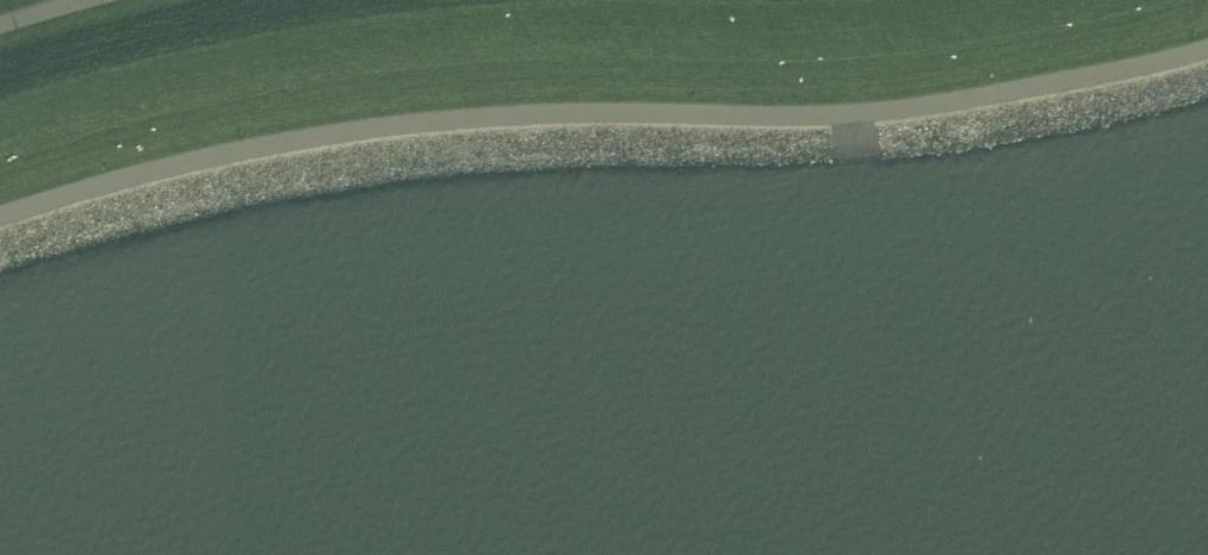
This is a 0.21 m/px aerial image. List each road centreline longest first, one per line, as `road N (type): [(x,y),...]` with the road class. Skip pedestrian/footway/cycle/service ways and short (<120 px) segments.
road 1 (unclassified): [(0,240),(163,193),(340,158),(520,135),(916,122),(1207,66)]
road 2 (unclassified): [(0,36),(131,0)]

